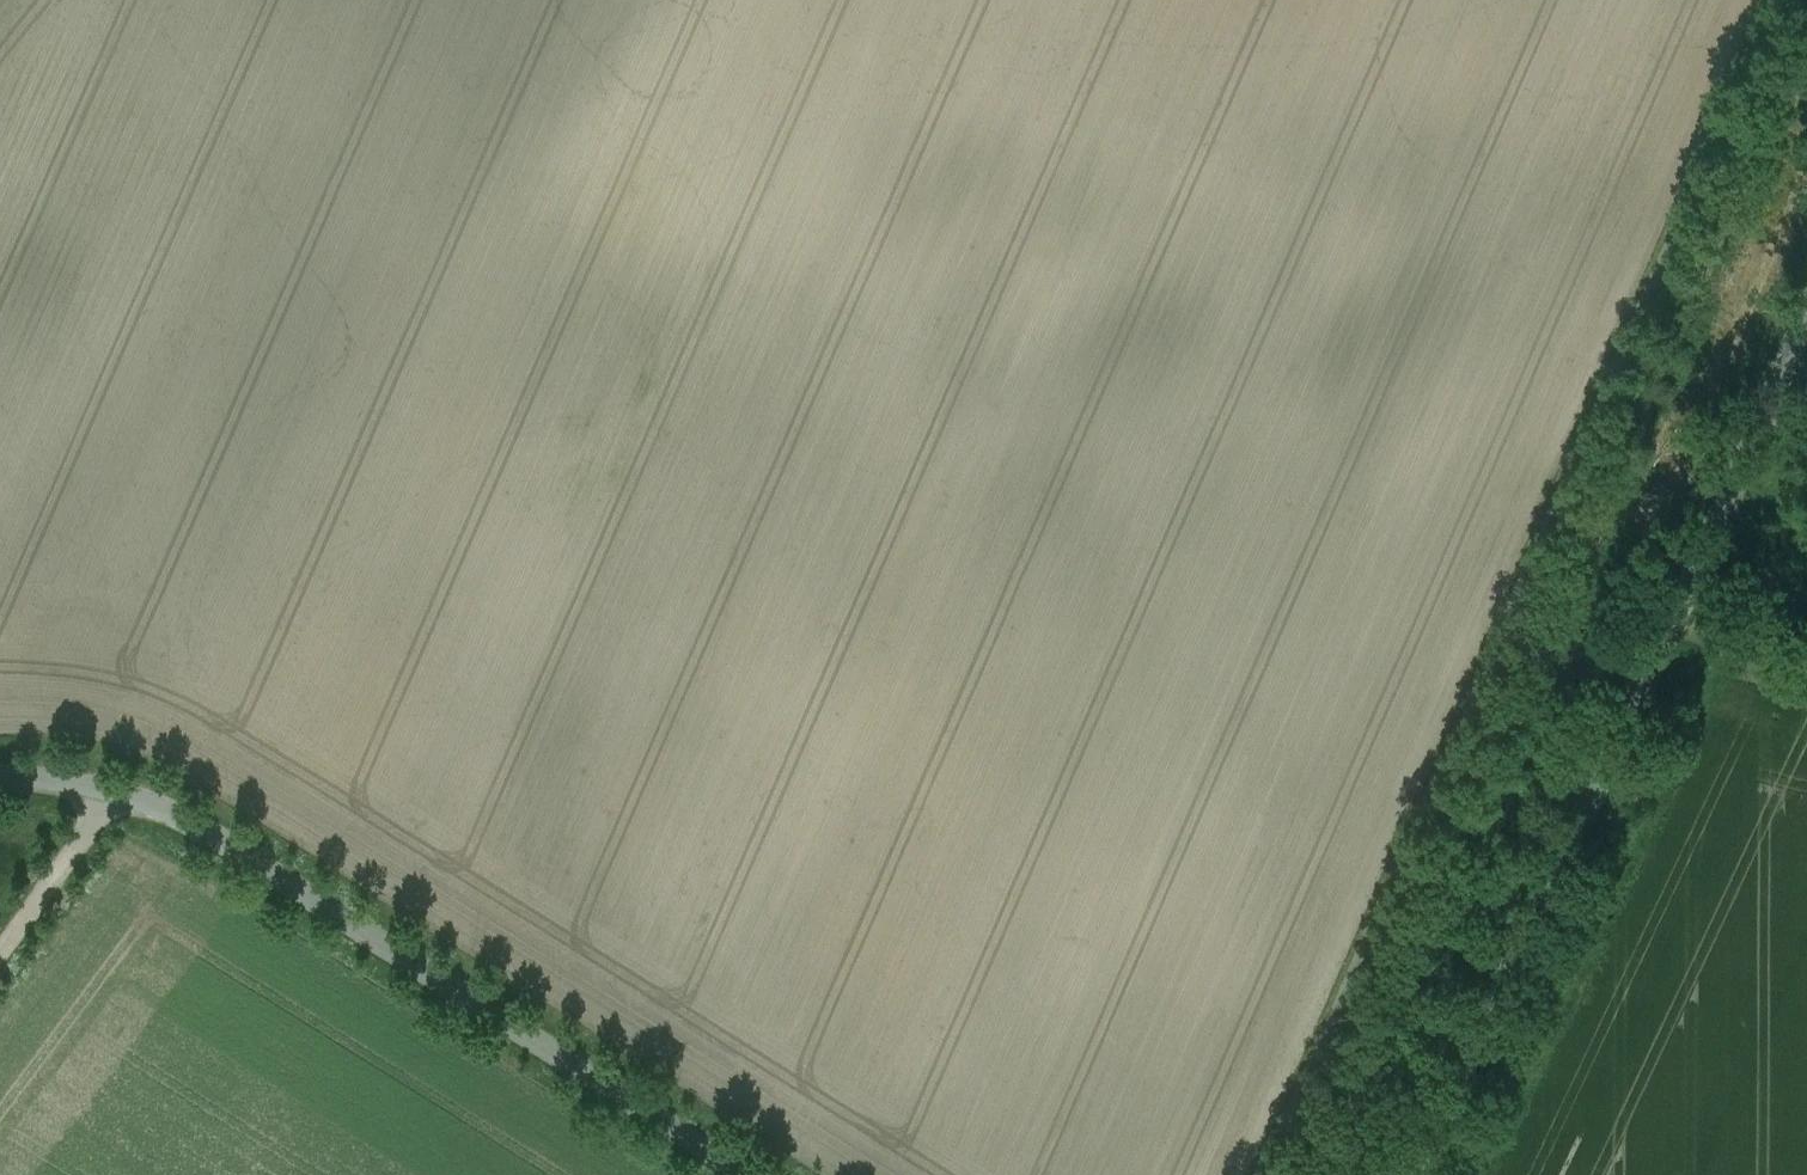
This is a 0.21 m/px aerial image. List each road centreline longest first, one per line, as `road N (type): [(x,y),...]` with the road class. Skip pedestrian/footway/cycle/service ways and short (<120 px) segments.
road 1 (unclassified): [(1408,1174),(1557,868),(1806,302)]
road 2 (unclassified): [(0,781),(55,780),(171,811),(752,1174)]

